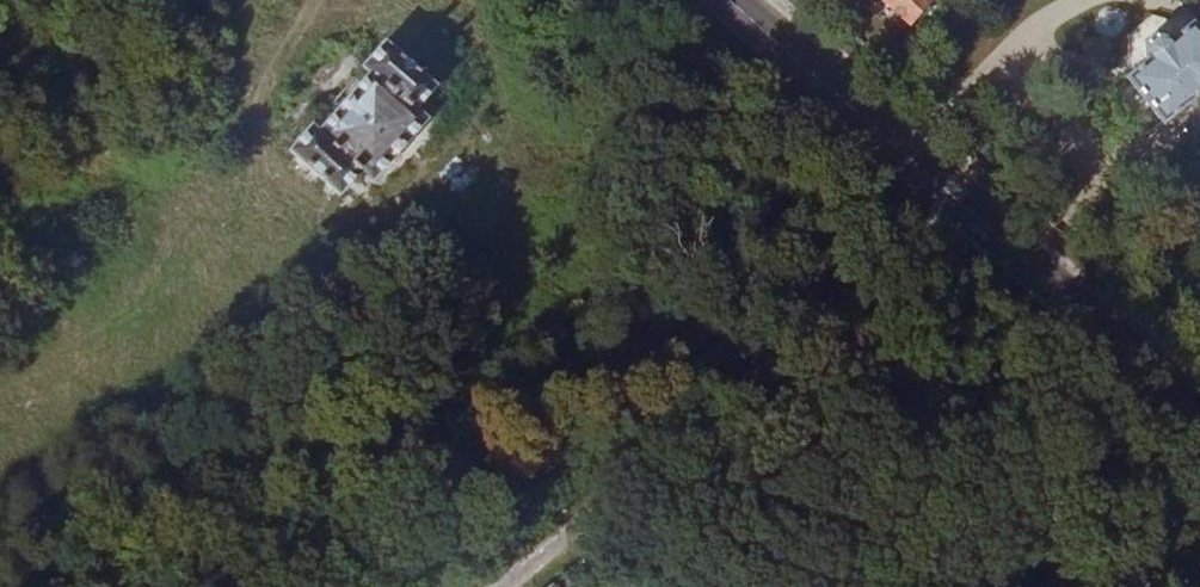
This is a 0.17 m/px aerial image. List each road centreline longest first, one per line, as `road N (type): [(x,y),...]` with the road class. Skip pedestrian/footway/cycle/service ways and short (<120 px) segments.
road 1 (primary): [(1199,419),(722,0)]

